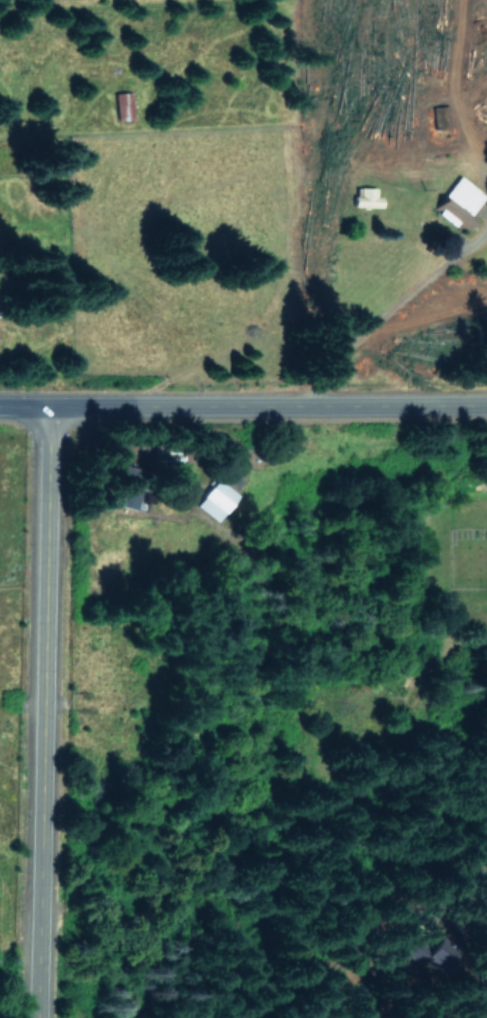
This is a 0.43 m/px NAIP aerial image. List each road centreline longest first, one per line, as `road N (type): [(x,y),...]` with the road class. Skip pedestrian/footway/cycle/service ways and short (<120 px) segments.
road 1 (tertiary): [(48,409),(39,1017)]
road 2 (tertiary): [(486,404),(0,409)]

